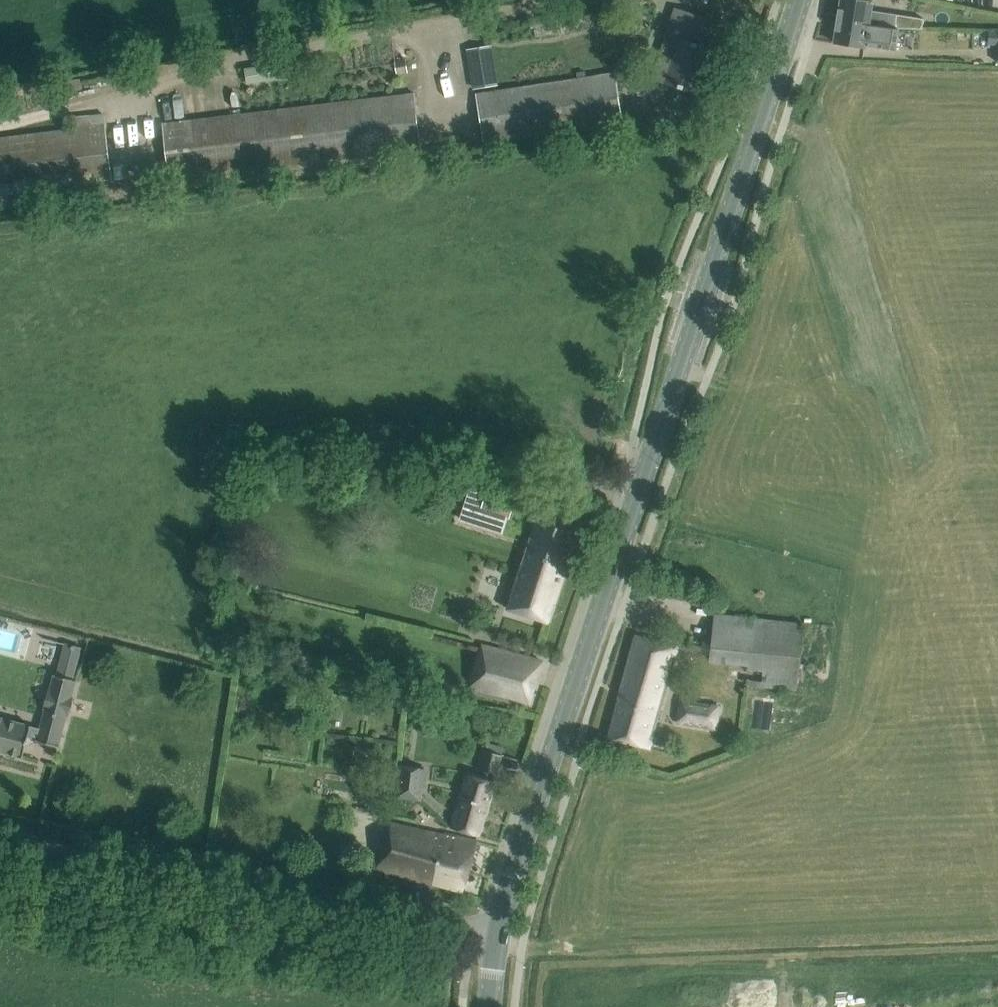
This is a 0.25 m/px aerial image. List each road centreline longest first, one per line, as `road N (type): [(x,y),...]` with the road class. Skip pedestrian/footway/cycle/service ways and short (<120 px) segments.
road 1 (tertiary): [(497,938),(798,0)]
road 2 (unclassified): [(497,938),(0,839)]

